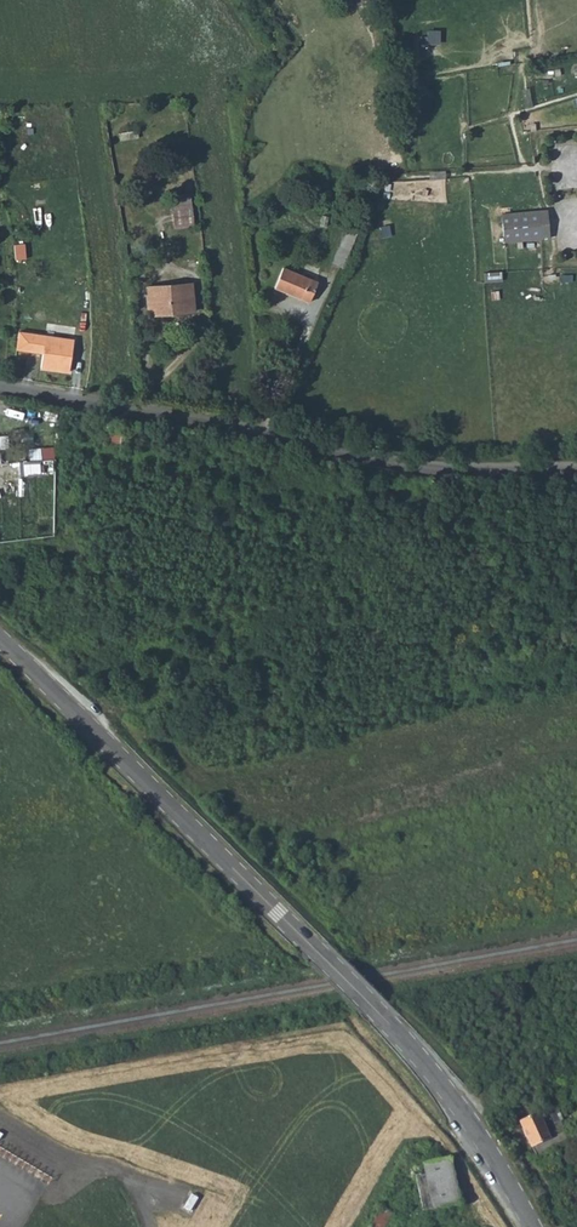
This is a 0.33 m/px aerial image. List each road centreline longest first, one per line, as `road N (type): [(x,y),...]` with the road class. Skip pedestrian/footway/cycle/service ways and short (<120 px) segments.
road 1 (tertiary): [(0,641),(392,1026),(477,1133),(530,1226)]
road 2 (residential): [(0,391),(437,468),(576,465)]

